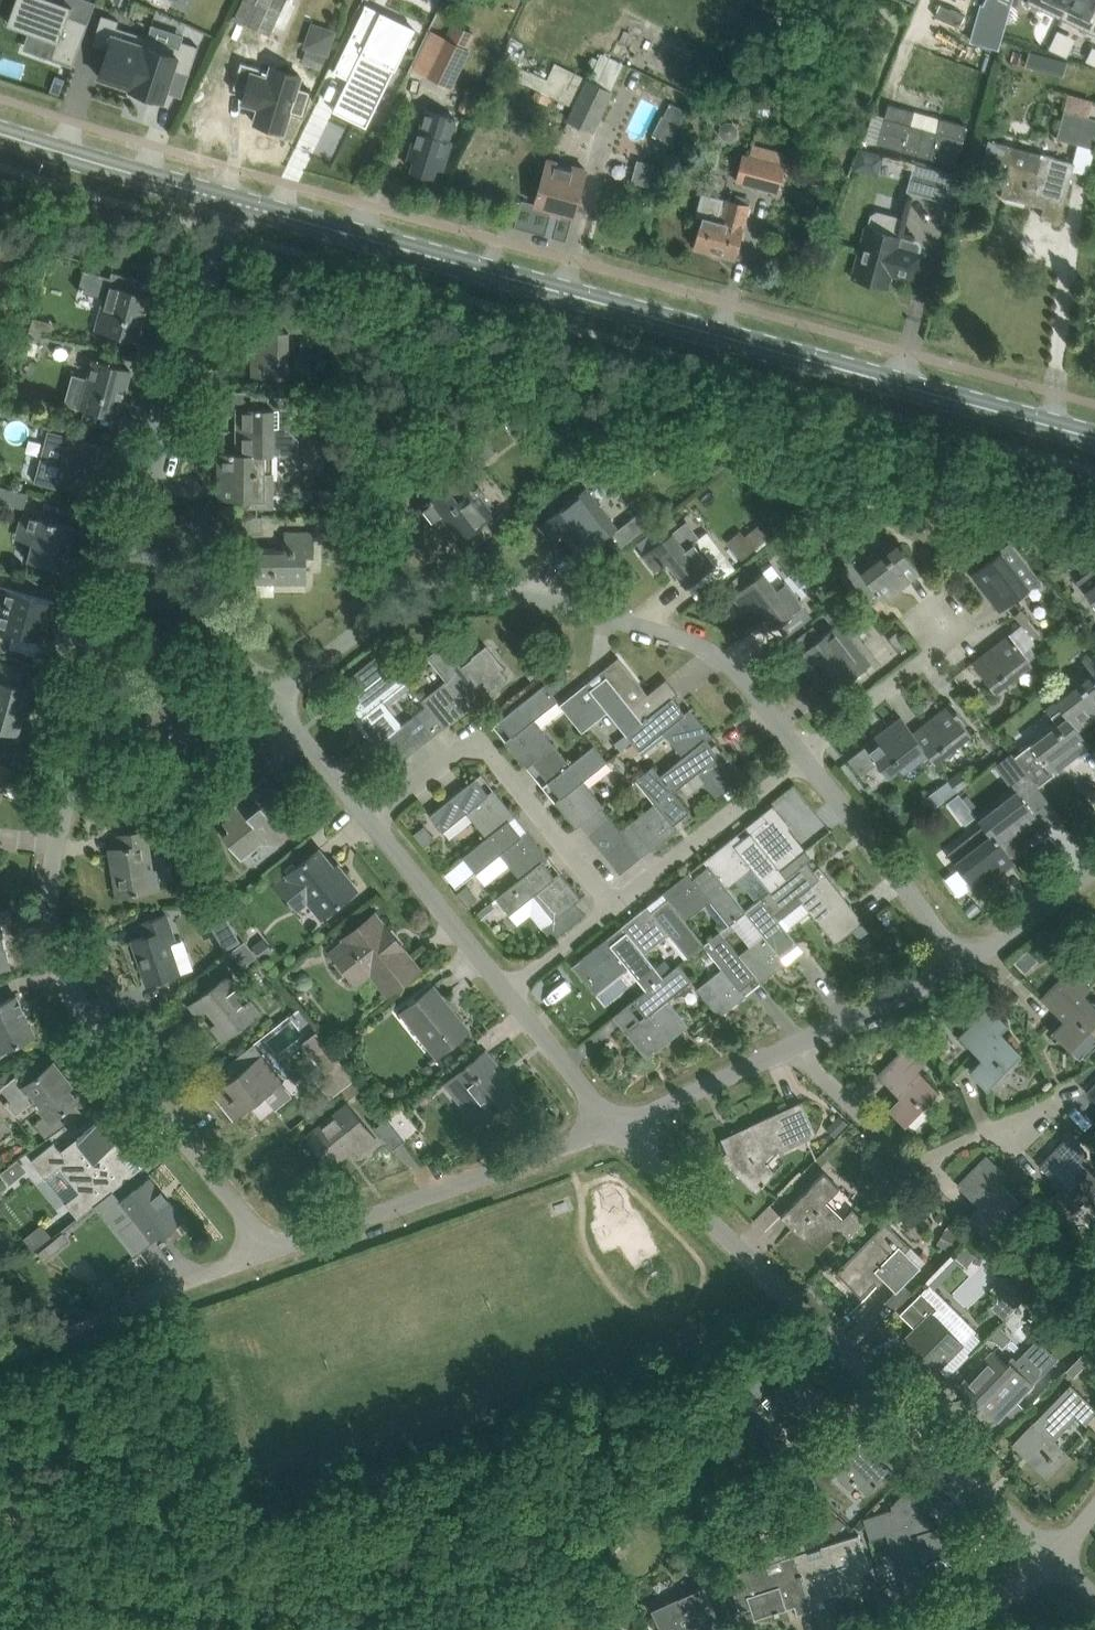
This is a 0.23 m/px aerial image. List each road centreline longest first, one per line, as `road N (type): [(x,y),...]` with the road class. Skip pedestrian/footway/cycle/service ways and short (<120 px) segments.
road 1 (secondary): [(1094,437),(231,207)]
road 2 (residential): [(267,1250),(67,982),(50,876),(140,535)]
road 3 (residential): [(804,752),(734,667),(681,637),(517,590),(452,592),(391,612),(269,695)]
road 4 (residential): [(1054,1559),(617,1127)]
road 5 (residential): [(267,1250),(617,1127)]
road 6 (residential): [(615,908),(478,738),(371,822)]
road 7 (residential): [(140,535),(231,207)]
road 8 (residential): [(1036,1120),(1025,1109),(909,1161),(796,1046)]
road 9 (residential): [(966,966),(806,755)]
road 10 (residential): [(615,908),(806,755)]
road 11 (secondary): [(231,207),(0,131)]
road 12 (residential): [(508,991),(371,822)]
road 13 (residential): [(269,695),(140,535)]
road 14 (residential): [(617,1127),(796,1046)]
road 15 (residential): [(796,1046),(966,966)]
road 16 (residential): [(804,752),(948,637)]
road 17 (residential): [(617,1127),(508,991)]
road 18 (residential): [(371,822),(269,695)]
road 19 (residential): [(116,1309),(267,1250)]
road 20 (residential): [(966,966),(1094,868)]
road 21 (residential): [(916,1629),(991,1606),(1054,1559)]
road 22 (residential): [(508,991),(615,908)]
road 23 (track): [(116,1309),(0,1349)]

